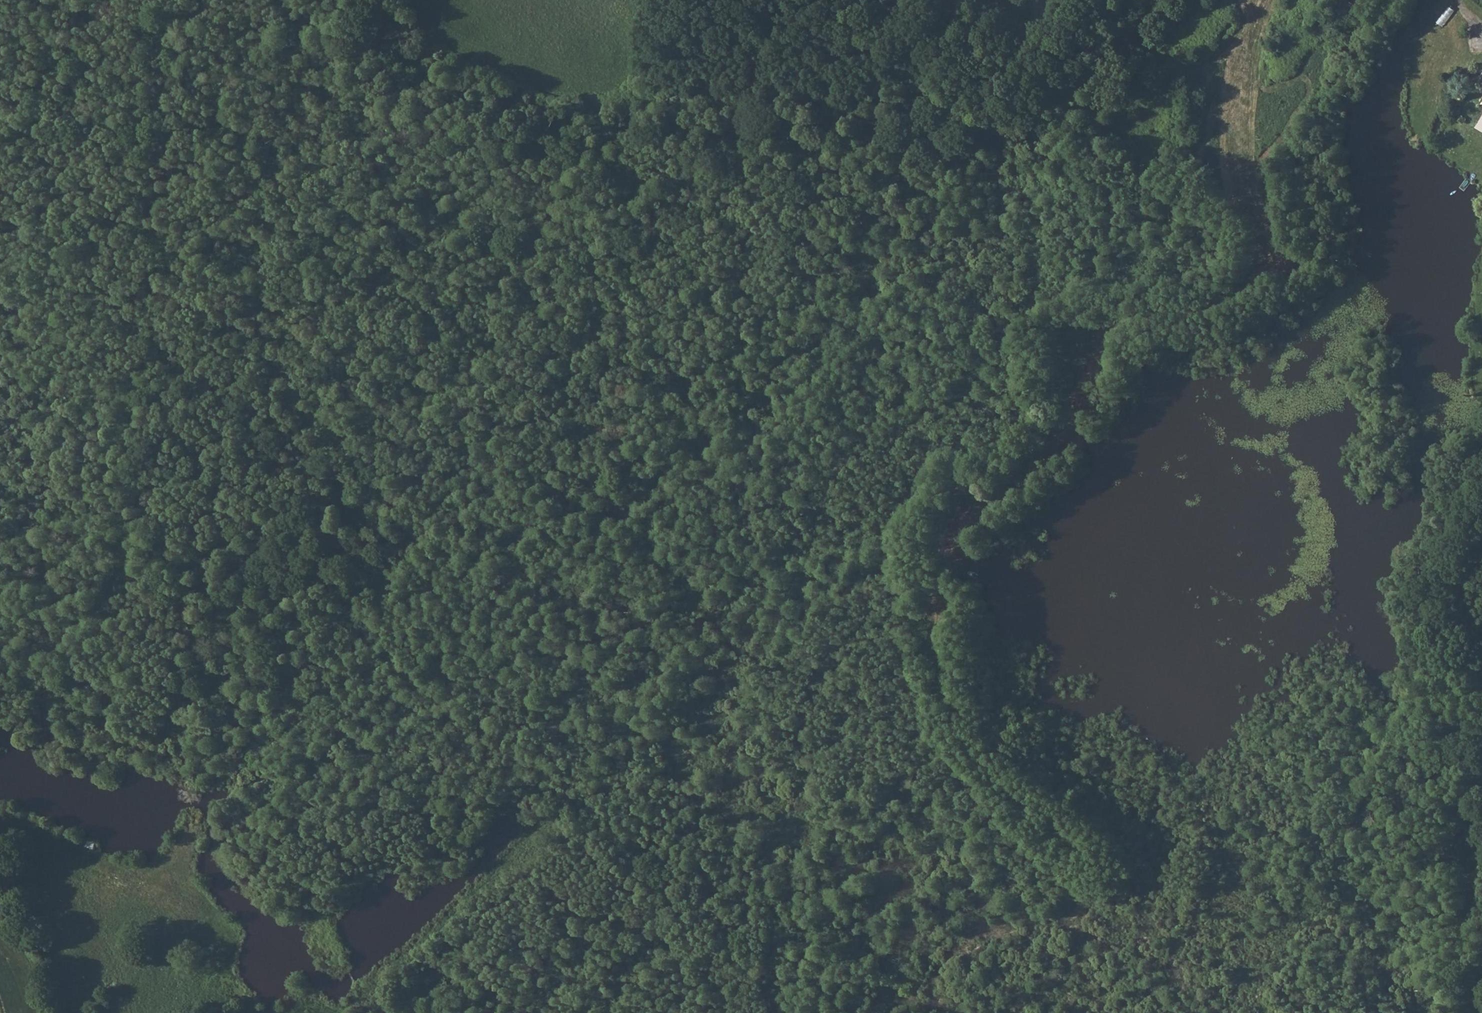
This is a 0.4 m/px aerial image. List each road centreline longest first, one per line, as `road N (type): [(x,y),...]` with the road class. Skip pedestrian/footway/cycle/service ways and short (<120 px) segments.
road 1 (track): [(53,1012),(37,944),(0,907)]

